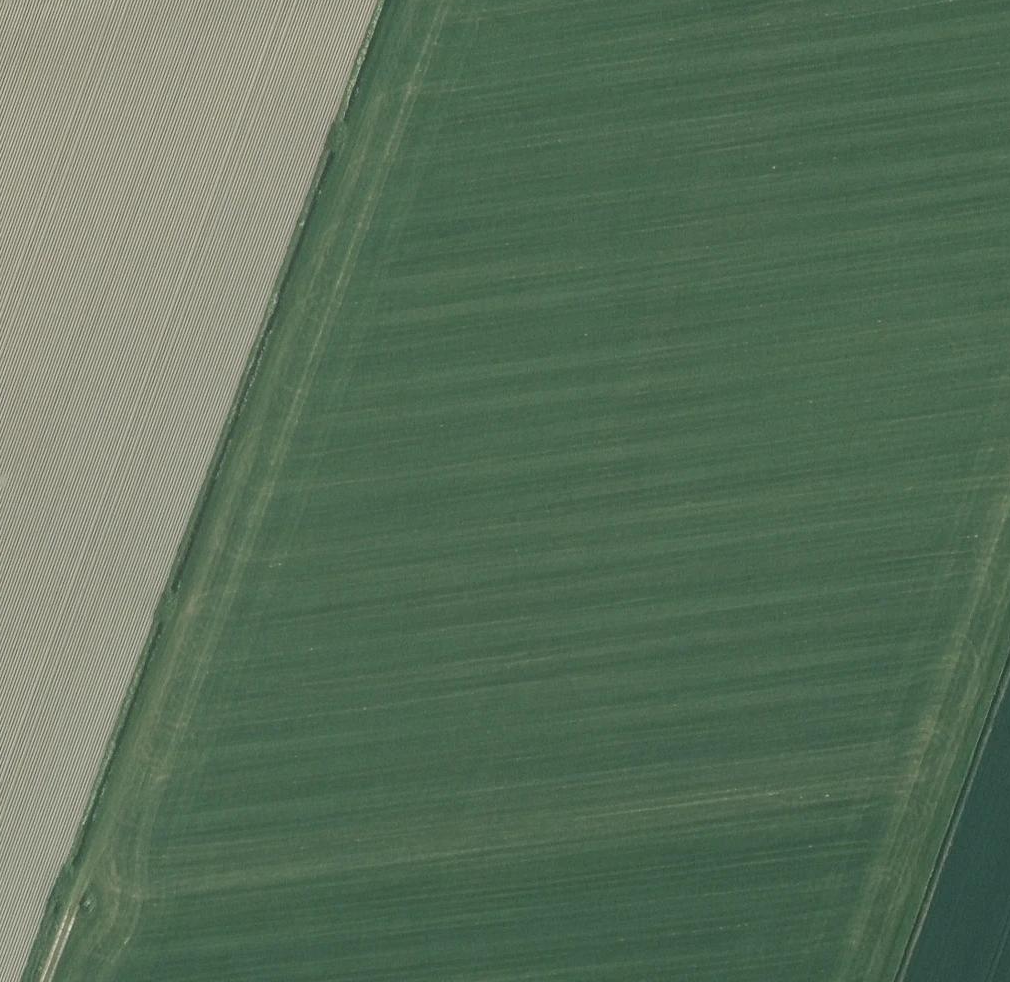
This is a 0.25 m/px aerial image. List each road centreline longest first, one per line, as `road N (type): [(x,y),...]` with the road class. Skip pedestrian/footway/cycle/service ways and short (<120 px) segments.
road 1 (track): [(46,981),(128,754)]

